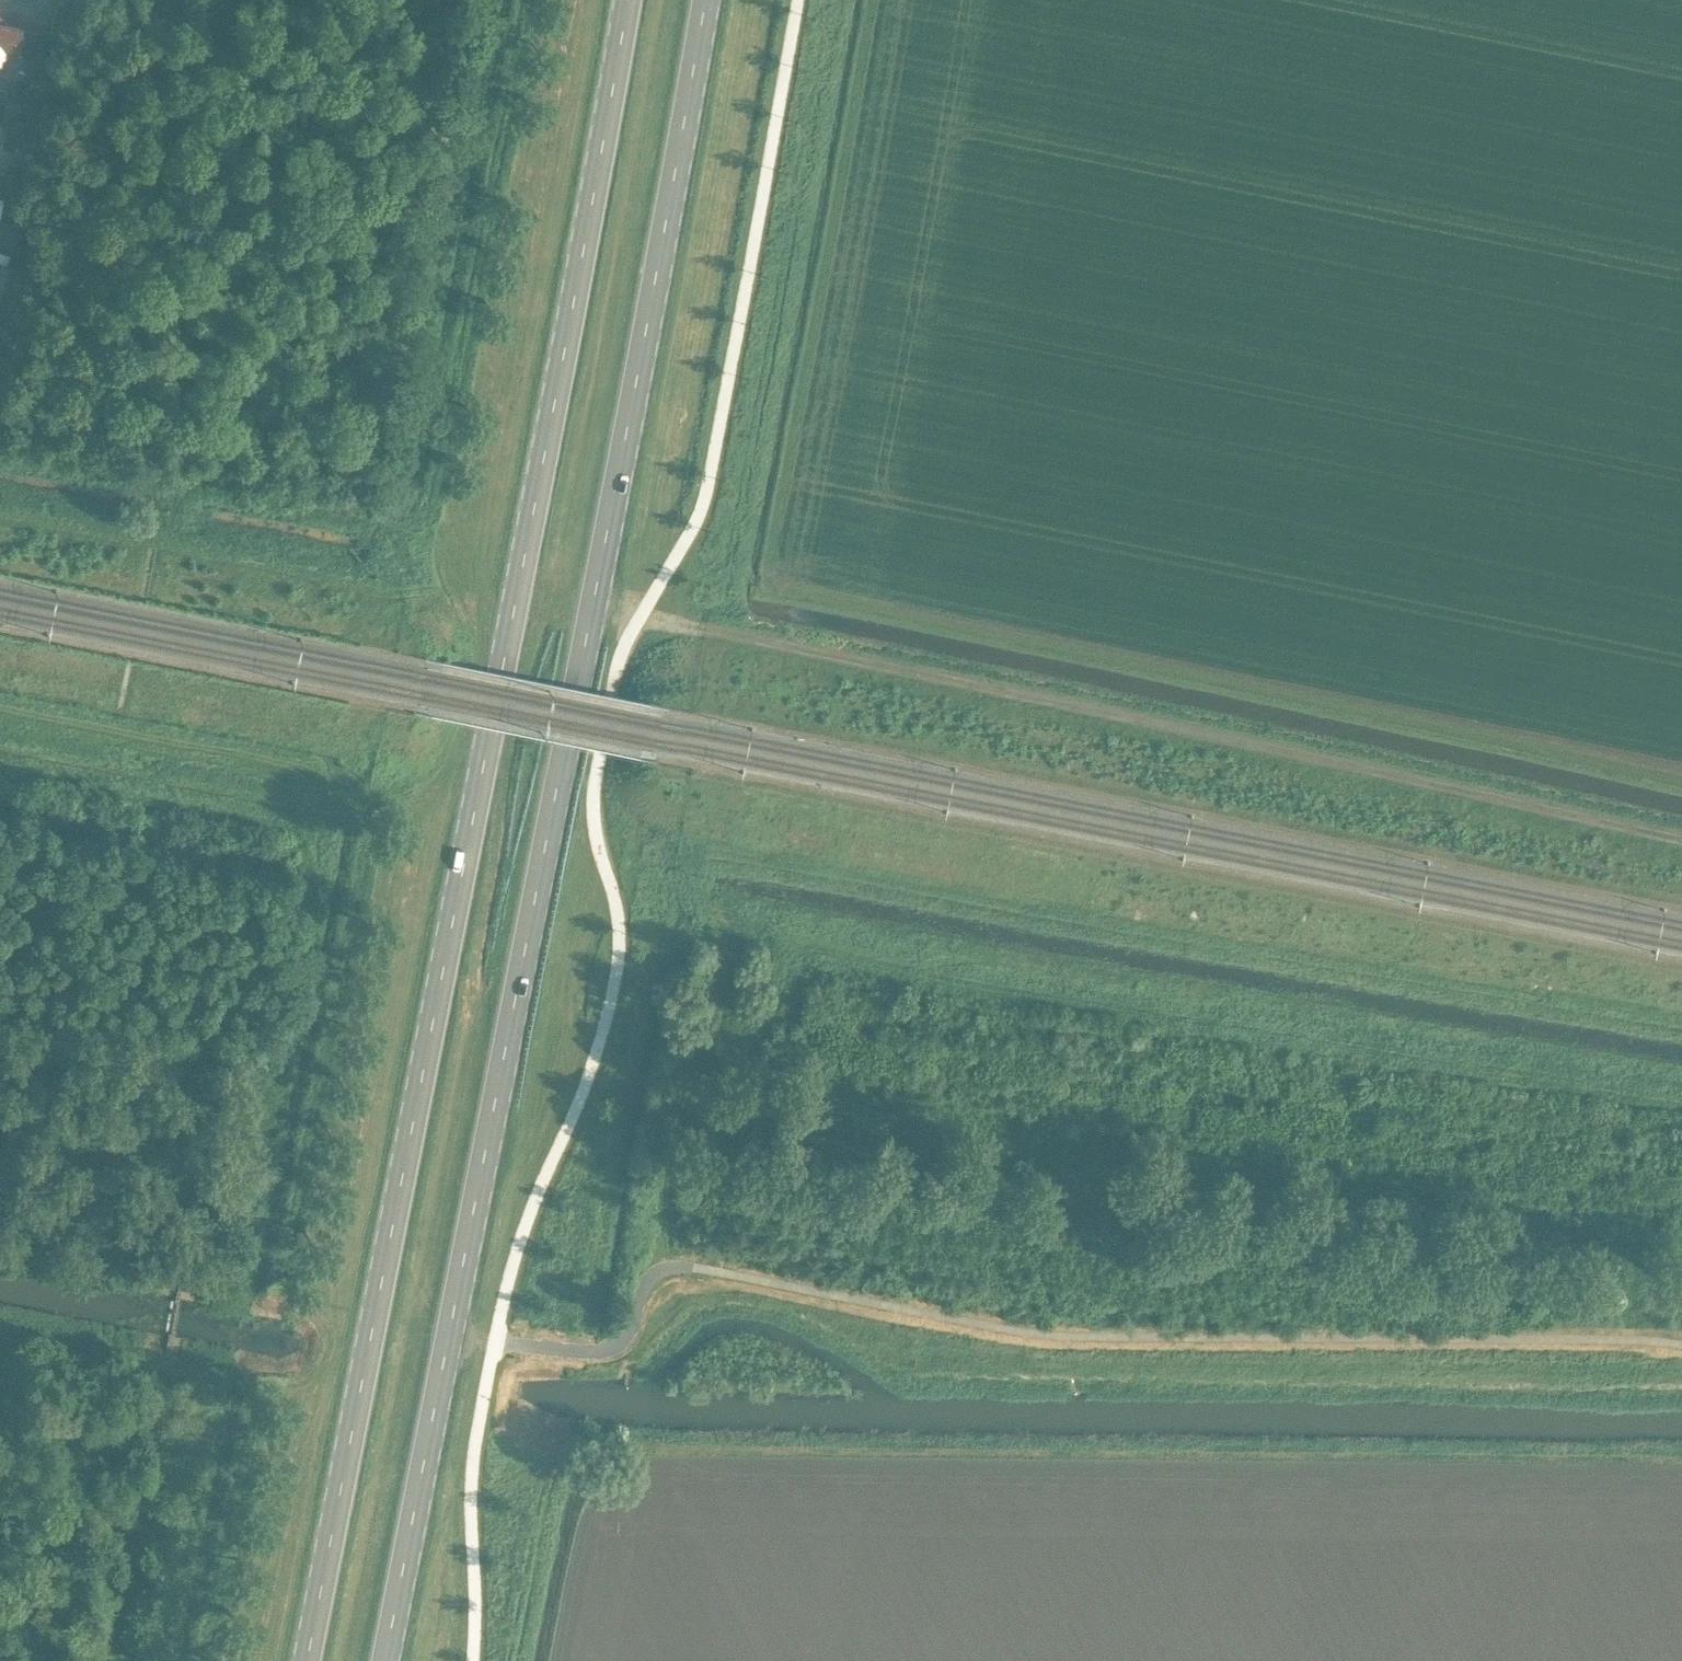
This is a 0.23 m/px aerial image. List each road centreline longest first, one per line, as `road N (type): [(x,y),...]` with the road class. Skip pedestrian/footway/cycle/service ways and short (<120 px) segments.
road 1 (primary): [(626,0),(301,1660)]
road 2 (primary): [(387,1660),(710,0)]

